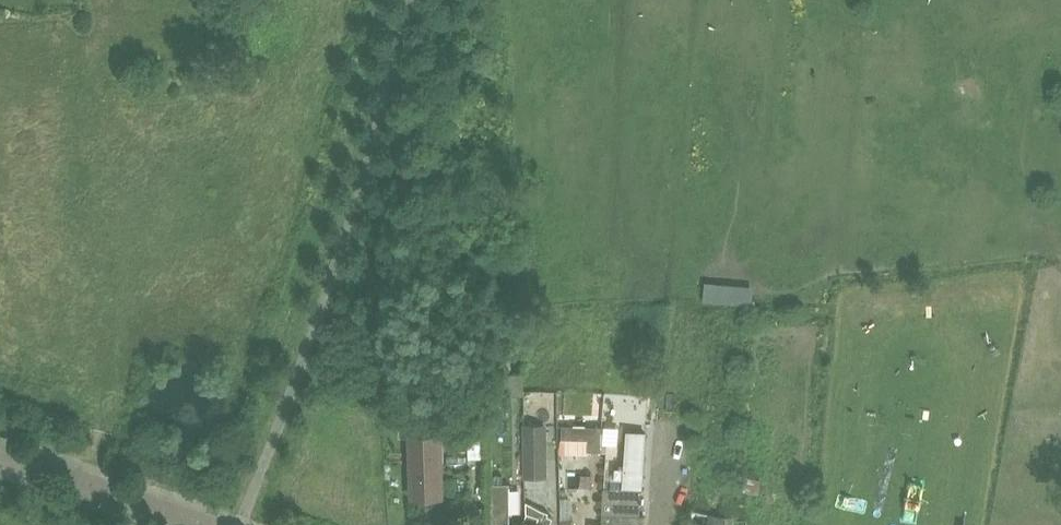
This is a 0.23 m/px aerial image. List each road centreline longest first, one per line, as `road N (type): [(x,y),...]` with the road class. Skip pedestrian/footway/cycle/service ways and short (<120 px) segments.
road 1 (residential): [(208,524),(0,454)]

